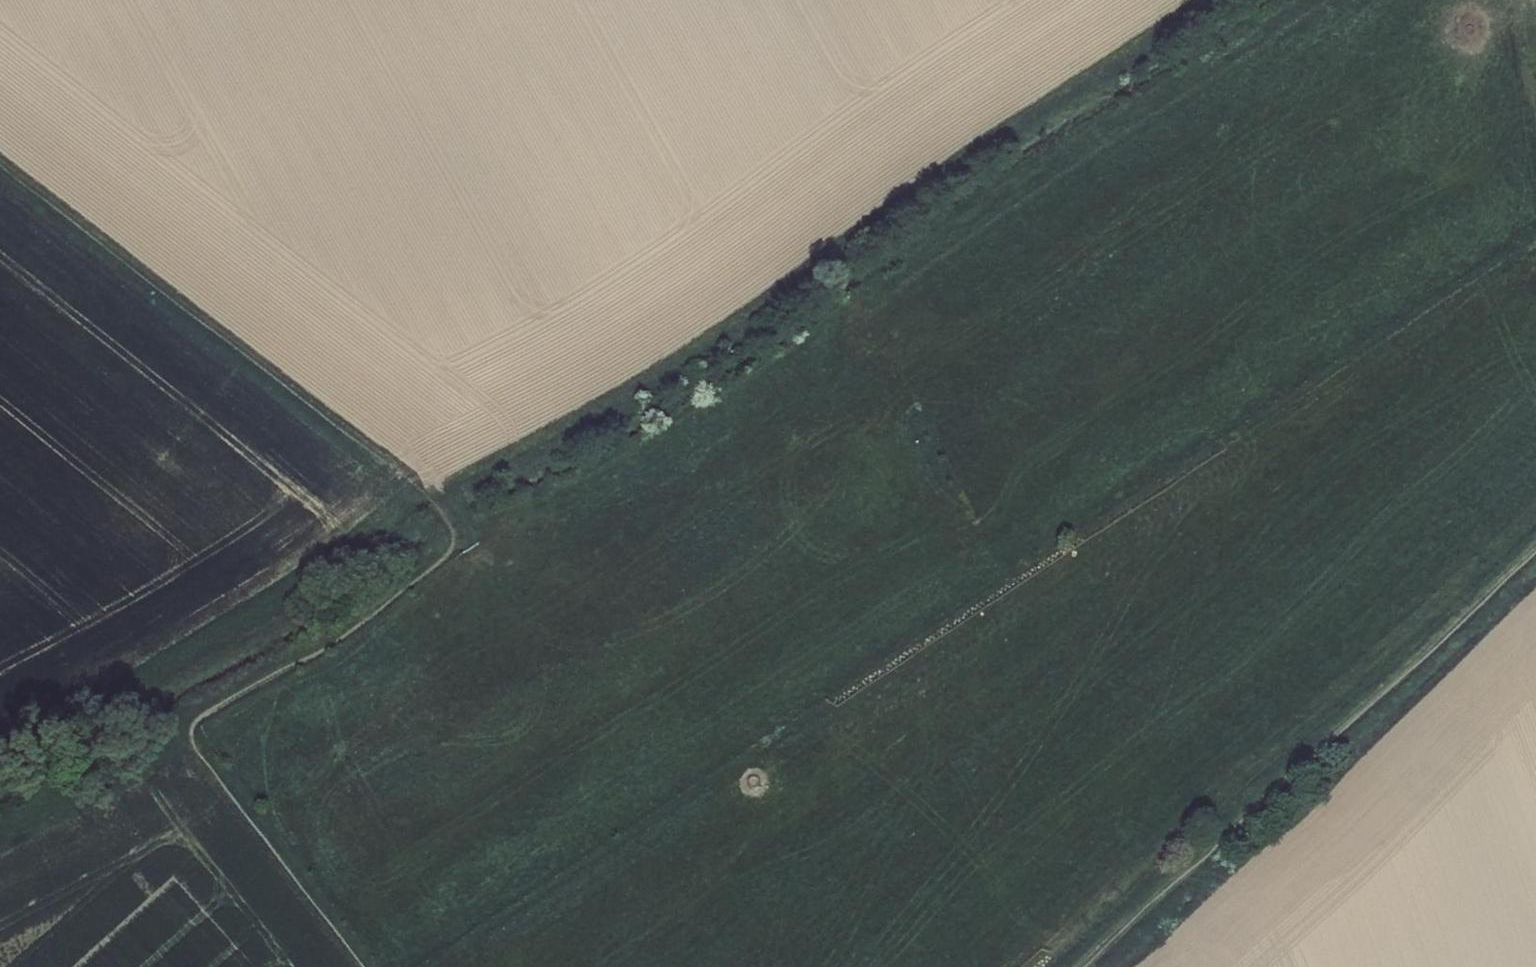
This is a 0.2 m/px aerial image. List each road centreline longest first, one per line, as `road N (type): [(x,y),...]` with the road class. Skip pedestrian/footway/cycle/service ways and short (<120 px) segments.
road 1 (track): [(1091,966),(1535,551)]

